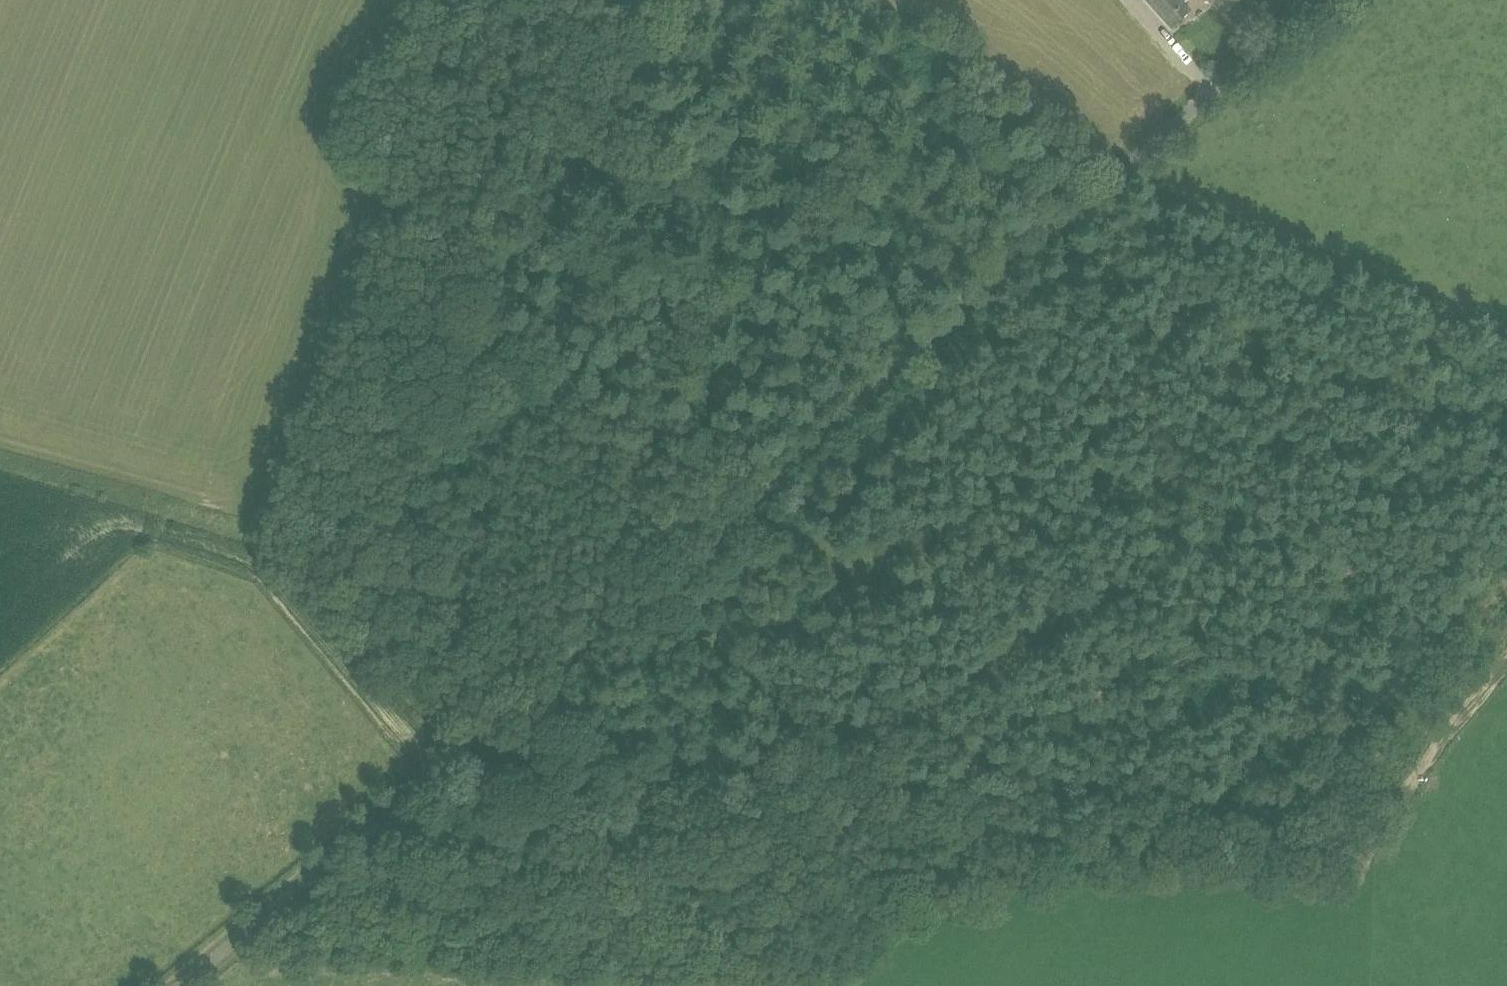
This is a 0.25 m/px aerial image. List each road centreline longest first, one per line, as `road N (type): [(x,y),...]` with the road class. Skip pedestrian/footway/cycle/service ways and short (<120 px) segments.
road 1 (unclassified): [(163,985),(848,415),(1315,0)]

